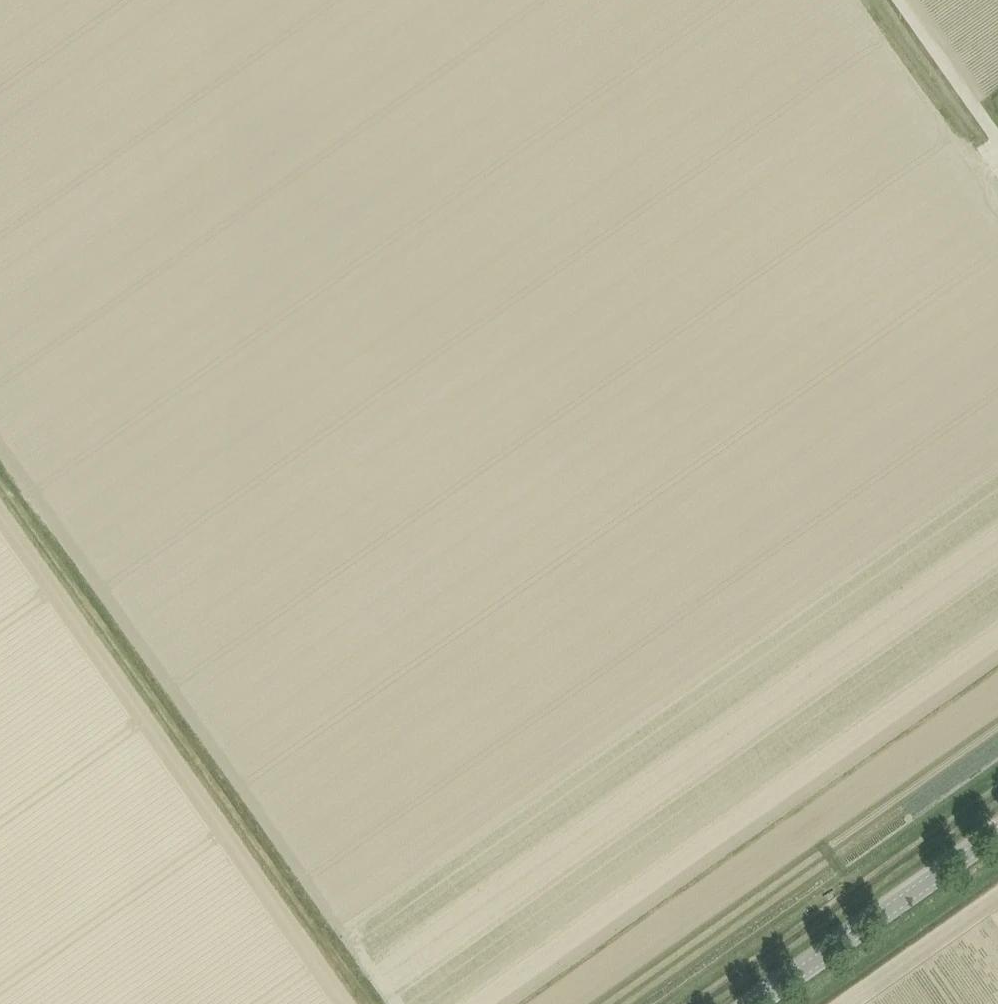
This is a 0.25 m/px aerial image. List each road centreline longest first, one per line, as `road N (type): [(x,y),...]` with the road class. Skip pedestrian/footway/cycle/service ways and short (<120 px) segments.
road 1 (unclassified): [(756,1003),(997,834)]

